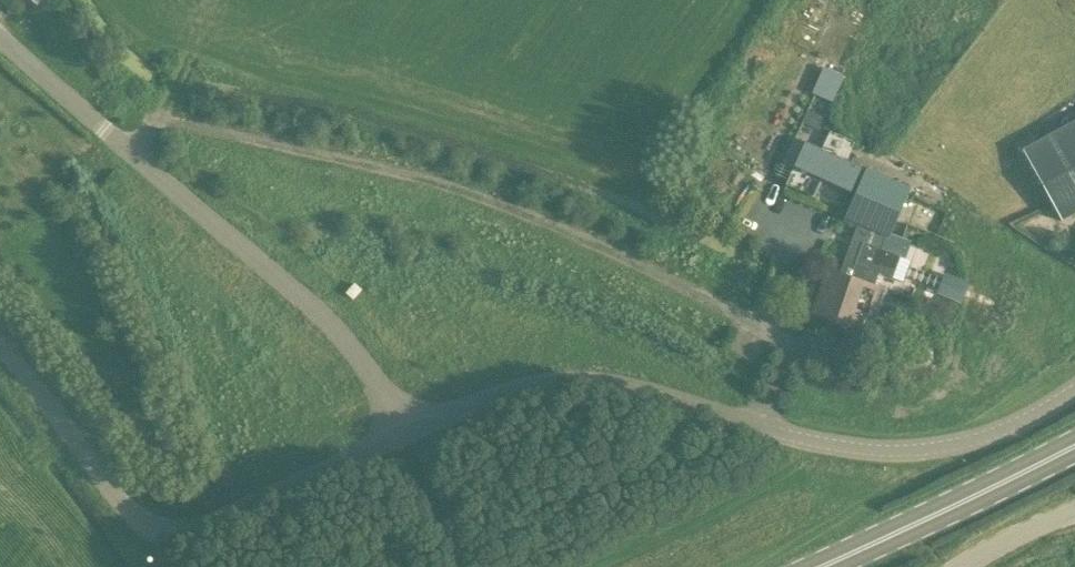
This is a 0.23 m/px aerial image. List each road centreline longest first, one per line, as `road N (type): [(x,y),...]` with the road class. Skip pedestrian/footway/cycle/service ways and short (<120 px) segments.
road 1 (unclassified): [(137,148),(161,126),(475,195),(651,272),(791,347)]
road 2 (unclassified): [(405,428),(223,516),(162,533),(127,514),(0,354)]
road 3 (unclassified): [(405,428),(353,351),(137,148)]
road 4 (unclassified): [(405,428),(584,384),(669,392),(762,431)]
road 5 (unclassified): [(762,431),(895,454),(951,447),(1010,424),(1074,384)]
road 6 (primary): [(1074,454),(819,566)]
road 7 (unclassified): [(137,148),(0,33)]

